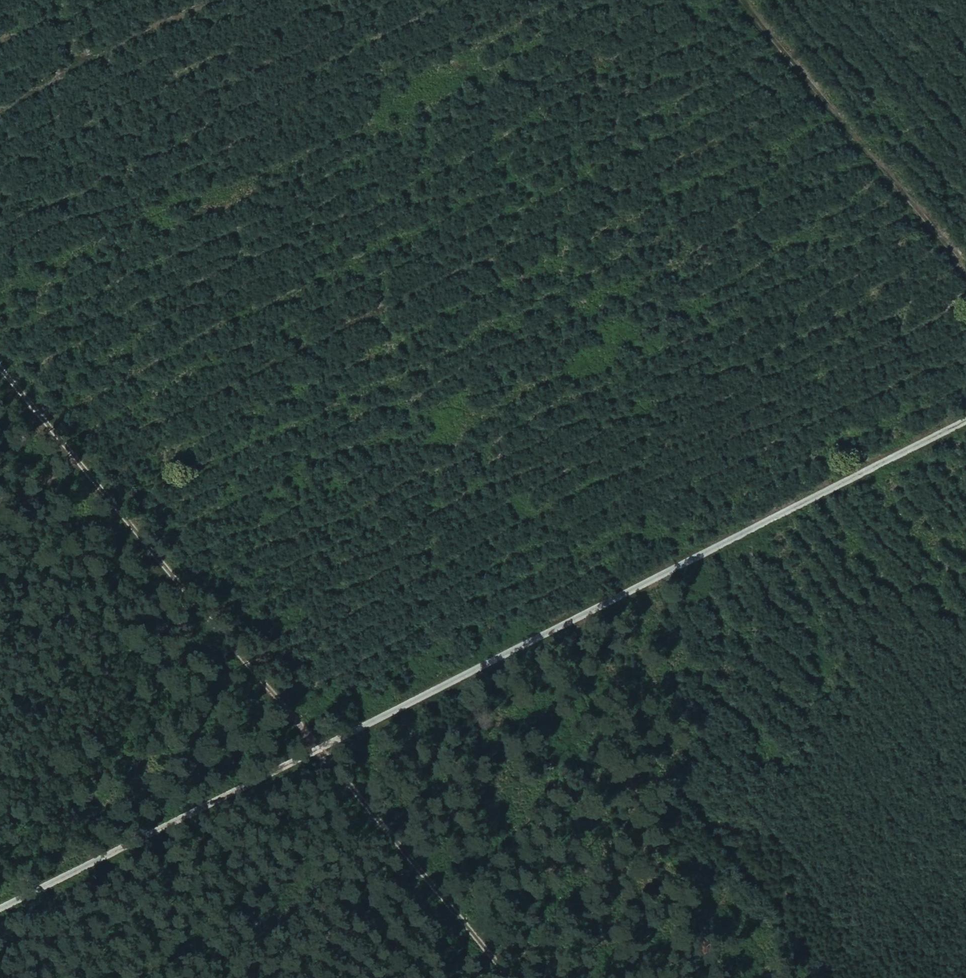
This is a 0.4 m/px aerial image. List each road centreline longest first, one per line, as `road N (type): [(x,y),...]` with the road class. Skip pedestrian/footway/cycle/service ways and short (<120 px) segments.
road 1 (track): [(965,421),(0,906)]
road 2 (track): [(0,369),(511,977)]
road 3 (track): [(965,263),(737,0)]

